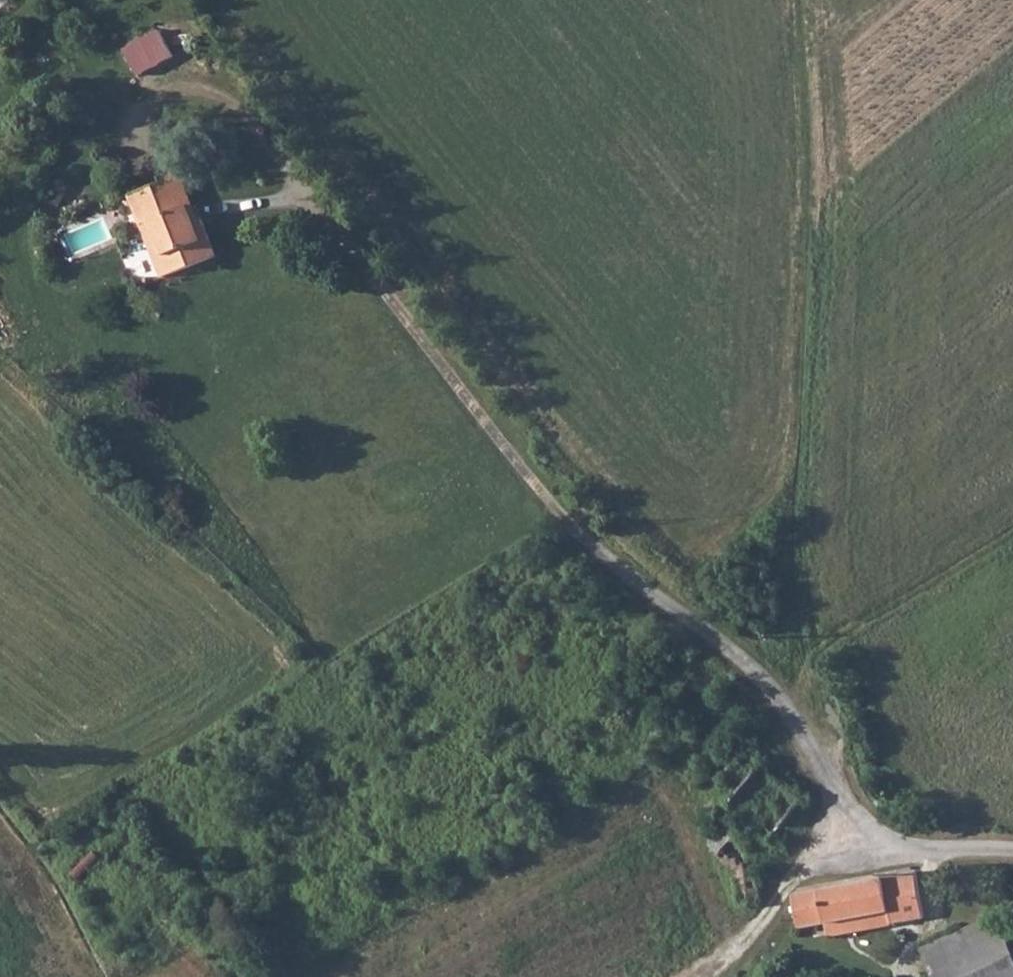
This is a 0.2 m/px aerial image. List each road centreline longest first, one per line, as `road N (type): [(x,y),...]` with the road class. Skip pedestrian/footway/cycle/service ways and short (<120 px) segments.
road 1 (unclassified): [(1012,855),(872,854),(778,708)]
road 2 (track): [(778,708),(829,650),(1012,536)]
road 3 (track): [(694,976),(764,925),(839,804)]

